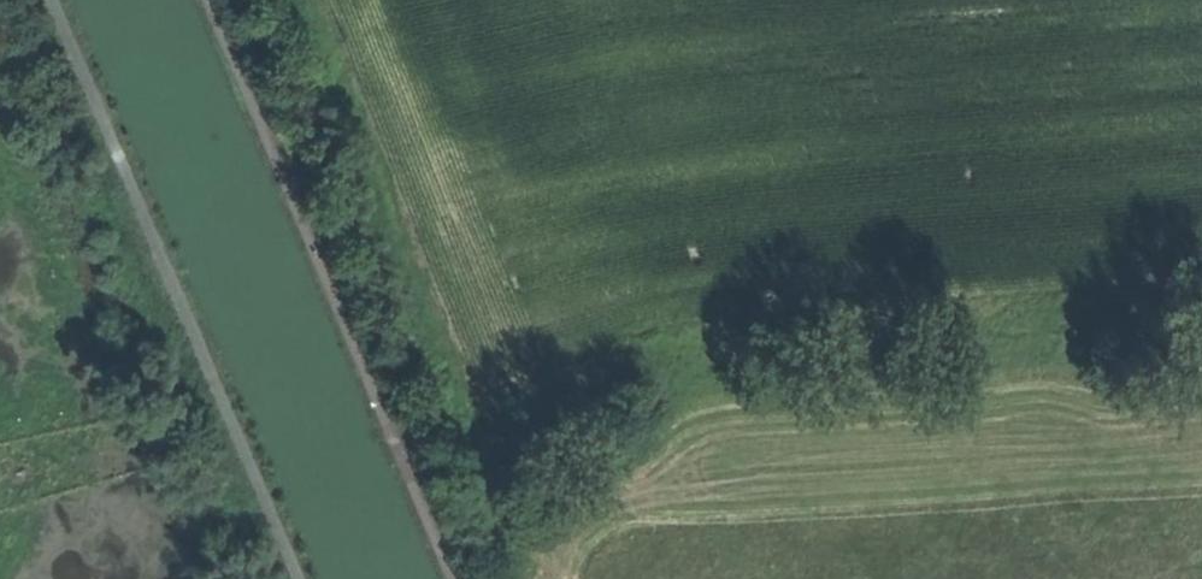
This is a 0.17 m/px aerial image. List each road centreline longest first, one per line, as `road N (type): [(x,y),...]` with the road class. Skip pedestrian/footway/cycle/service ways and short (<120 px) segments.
road 1 (track): [(533,578),(305,0)]

